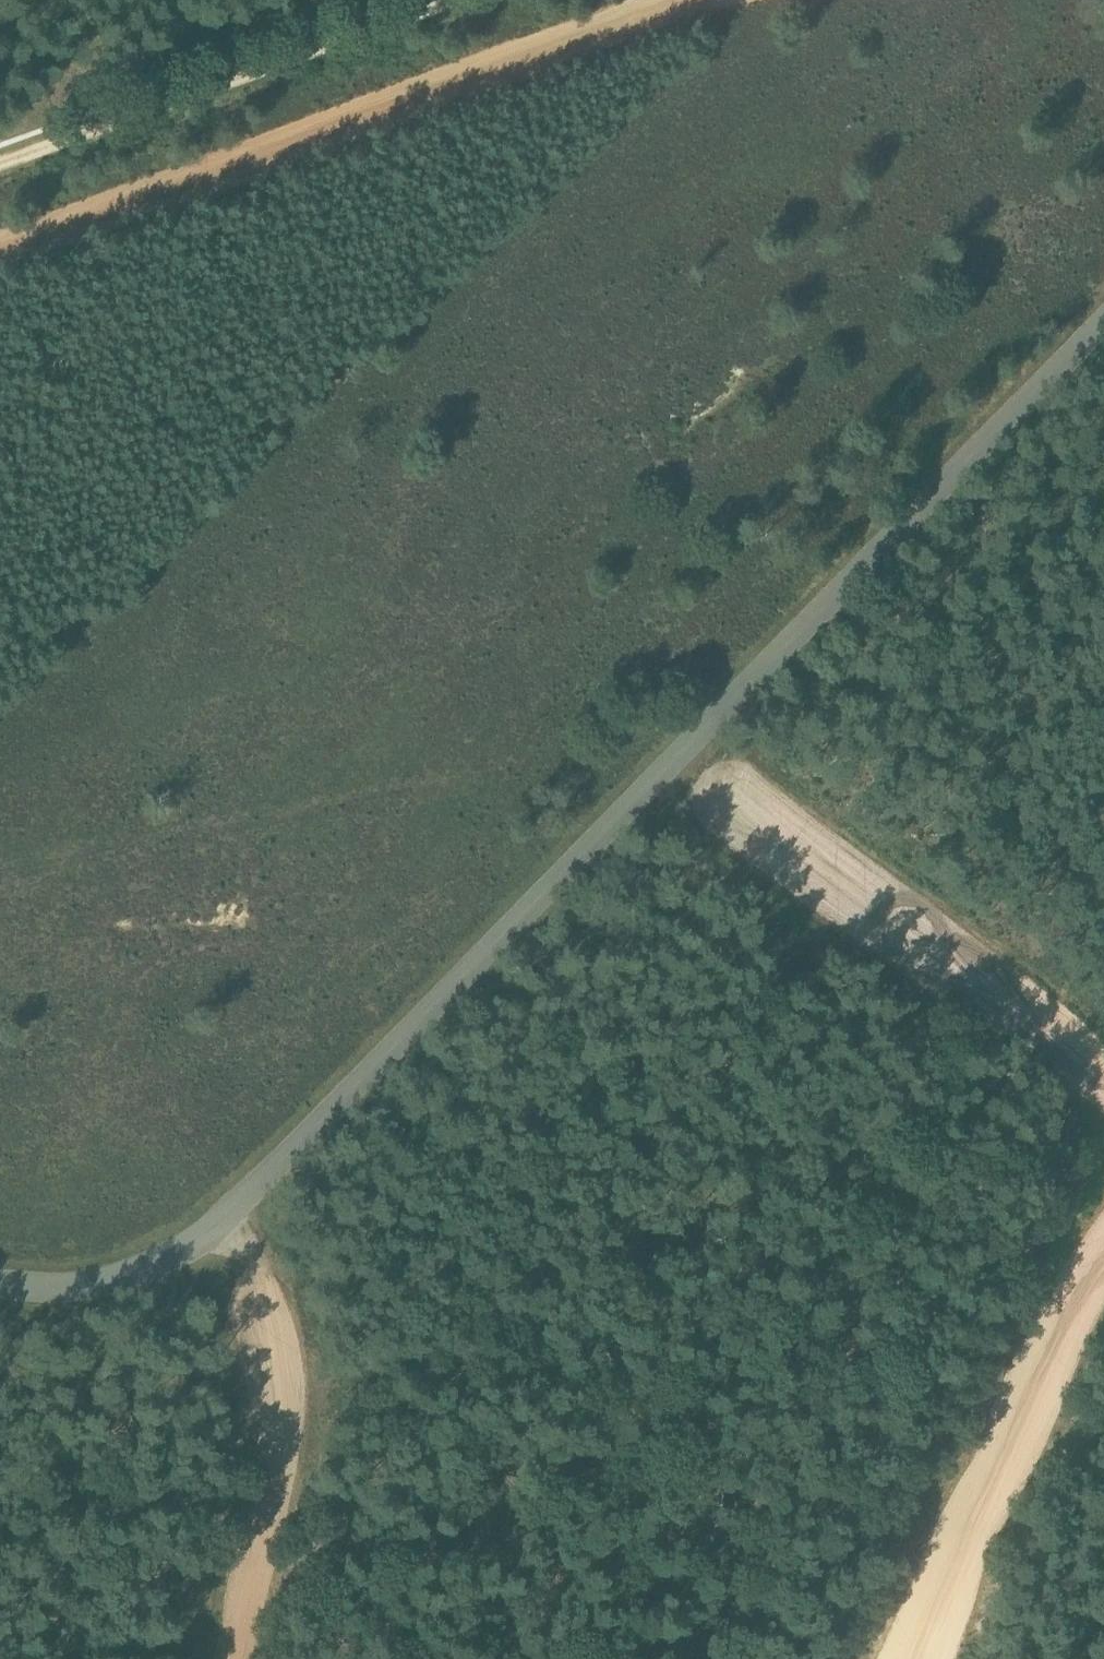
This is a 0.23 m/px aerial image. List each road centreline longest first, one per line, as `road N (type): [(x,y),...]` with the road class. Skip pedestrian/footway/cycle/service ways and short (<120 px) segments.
road 1 (track): [(0,247),(683,0)]
road 2 (track): [(0,164),(455,0)]
road 3 (track): [(234,1658),(279,1399),(273,1335),(222,1222)]
road 4 (track): [(918,1658),(948,1581),(1103,1264)]

